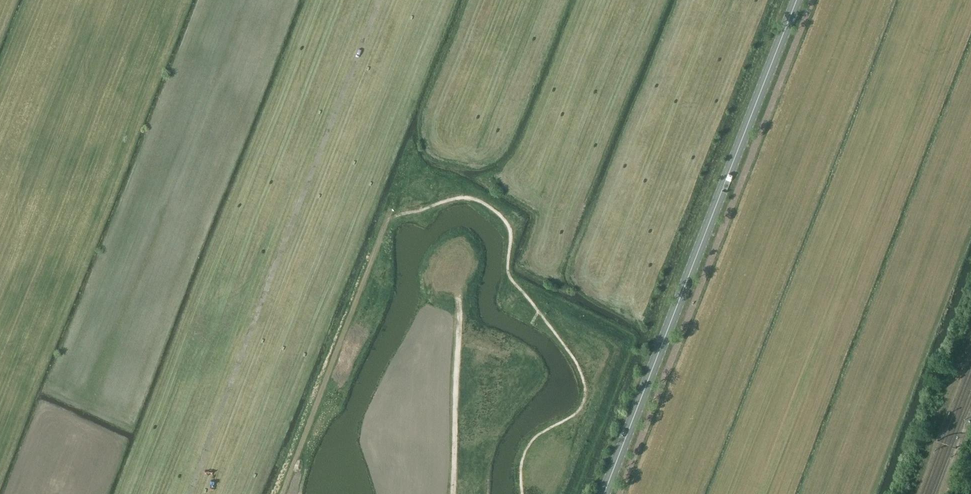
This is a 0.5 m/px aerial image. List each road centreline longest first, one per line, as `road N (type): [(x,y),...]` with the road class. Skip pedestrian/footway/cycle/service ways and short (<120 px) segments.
road 1 (secondary): [(604,493),(798,0)]
road 2 (track): [(188,493),(380,0)]
road 3 (track): [(391,216),(282,493)]
road 4 (track): [(452,493),(459,300)]

